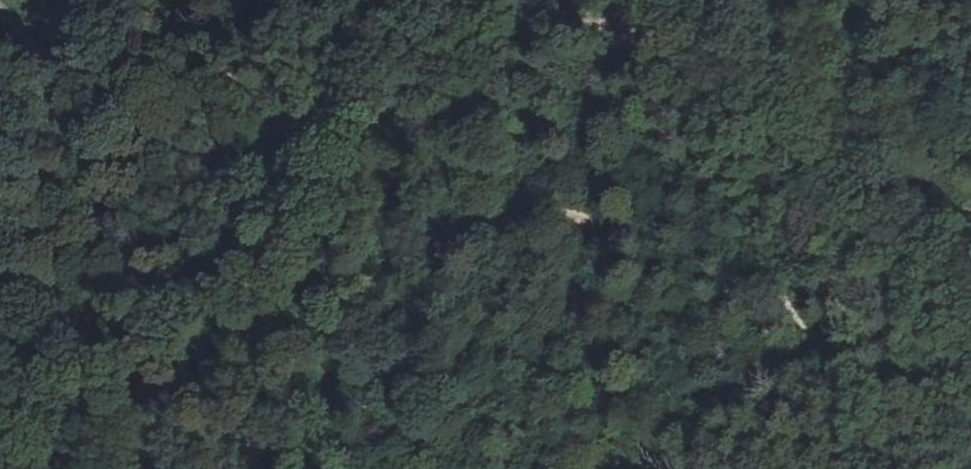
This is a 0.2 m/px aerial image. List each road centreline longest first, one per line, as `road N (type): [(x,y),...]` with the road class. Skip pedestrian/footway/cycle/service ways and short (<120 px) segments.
road 1 (track): [(970,411),(903,371),(784,227),(614,105),(499,70),(111,74),(39,60)]
road 2 (track): [(50,468),(94,429),(445,242),(521,213),(590,219)]

